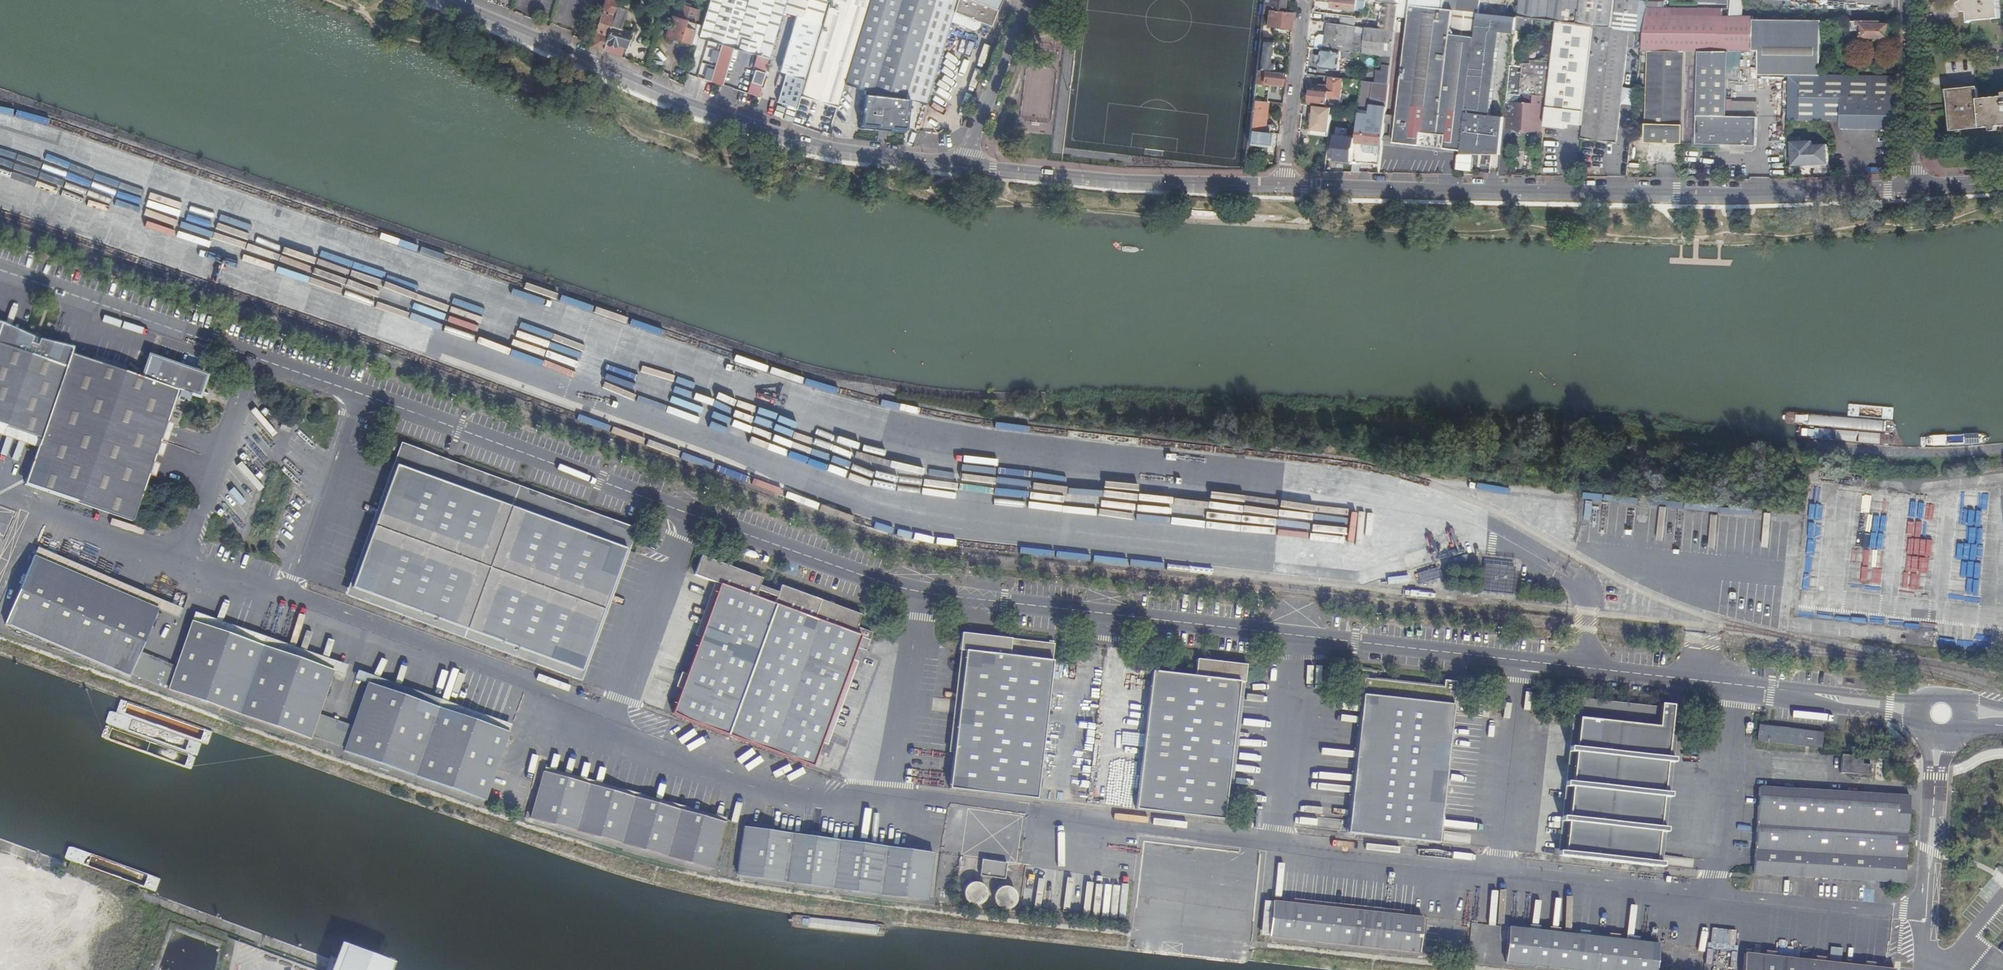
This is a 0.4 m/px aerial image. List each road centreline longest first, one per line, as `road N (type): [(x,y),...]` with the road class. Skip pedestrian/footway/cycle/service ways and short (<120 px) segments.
road 1 (unclassified): [(0,270),(924,594)]
road 2 (unclassified): [(884,809),(805,801),(0,502)]
road 3 (tertiary): [(1913,187),(1677,192),(1285,182)]
road 4 (tertiary): [(964,164),(841,148),(734,119),(449,0)]
road 5 (unclassified): [(1270,845),(884,809)]
road 6 (unclassified): [(924,594),(1295,637)]
road 7 (tertiary): [(1285,182),(1126,181),(964,164)]
road 8 (unclassified): [(1498,870),(1270,845)]
road 9 (unclassified): [(1295,637),(1522,662)]
road 10 (unclassified): [(924,594),(884,809)]
road 11 (unclassified): [(1712,893),(1498,870)]
road 12 (unclassified): [(1522,662),(1735,687)]
road 13 (unclassified): [(1925,917),(1712,893)]
road 14 (unclassified): [(1270,845),(1295,637)]
road 15 (unclassified): [(1498,870),(1522,662)]
road 16 (unclassified): [(1925,917),(1940,710)]
road 17 (unclassified): [(1712,893),(1735,687)]
road 18 (unclassified): [(1735,687),(1940,710)]
road 19 (residential): [(1915,0),(1913,187)]
road 20 (residential): [(1306,0),(1285,182)]
road 21 (residential): [(964,164),(1029,0)]

